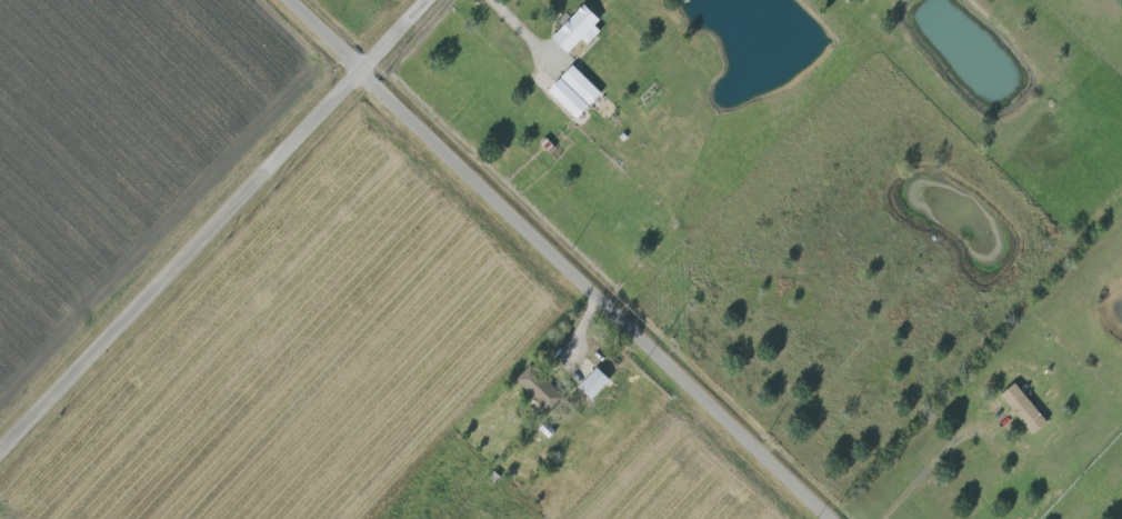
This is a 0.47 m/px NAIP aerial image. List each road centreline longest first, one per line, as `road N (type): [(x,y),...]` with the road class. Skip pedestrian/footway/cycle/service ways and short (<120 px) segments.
road 1 (residential): [(837,518),(295,0)]
road 2 (residential): [(0,455),(435,0)]

